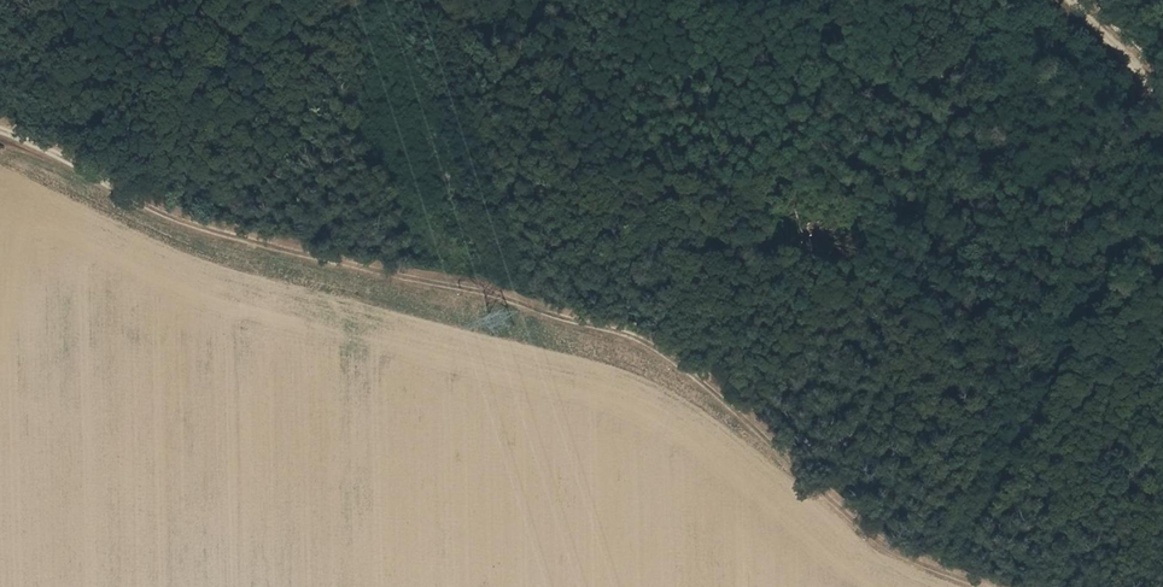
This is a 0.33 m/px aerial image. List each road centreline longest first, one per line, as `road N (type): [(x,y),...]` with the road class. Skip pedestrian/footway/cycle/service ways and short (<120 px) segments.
road 1 (track): [(0,135),(88,171),(164,216),(636,341),(875,540),(984,586)]
road 2 (track): [(1073,0),(1162,104)]

